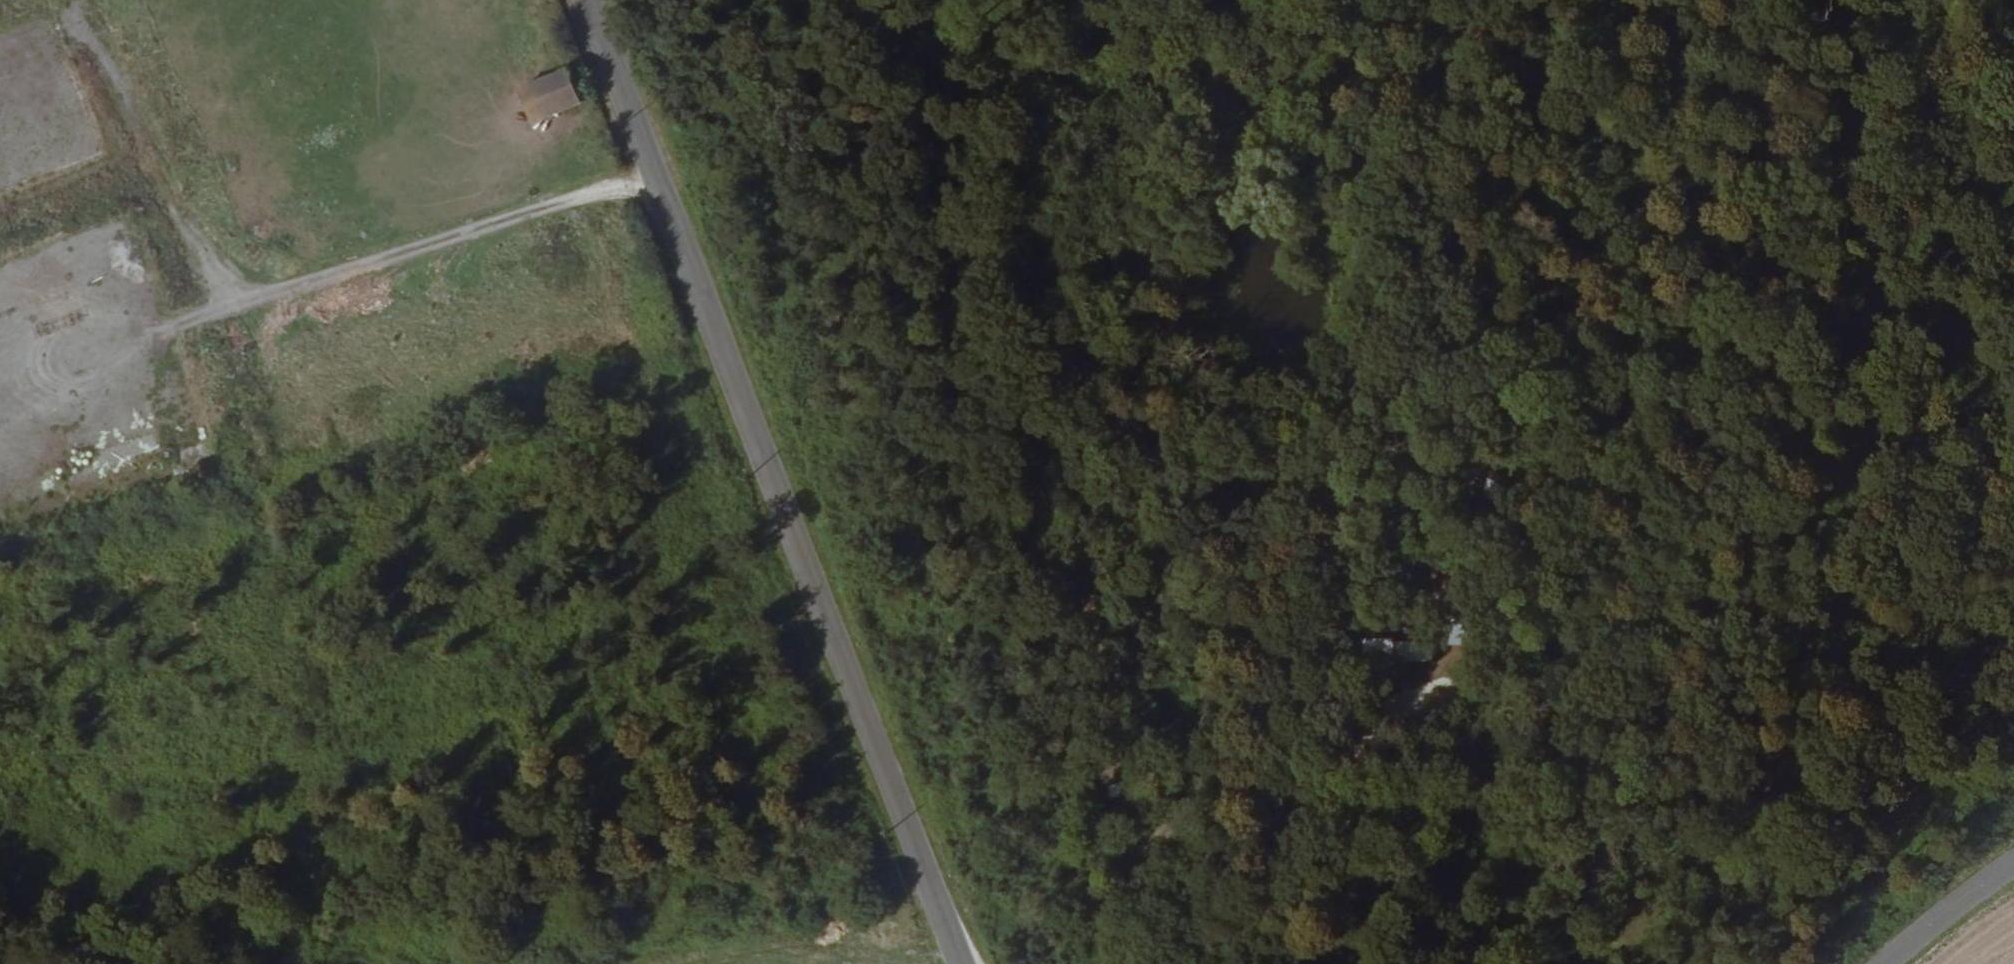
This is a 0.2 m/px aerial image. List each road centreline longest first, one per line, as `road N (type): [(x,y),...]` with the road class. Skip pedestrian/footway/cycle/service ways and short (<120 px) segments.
road 1 (tertiary): [(588,0),(964,963)]
road 2 (tertiary): [(2013,865),(1885,963)]

